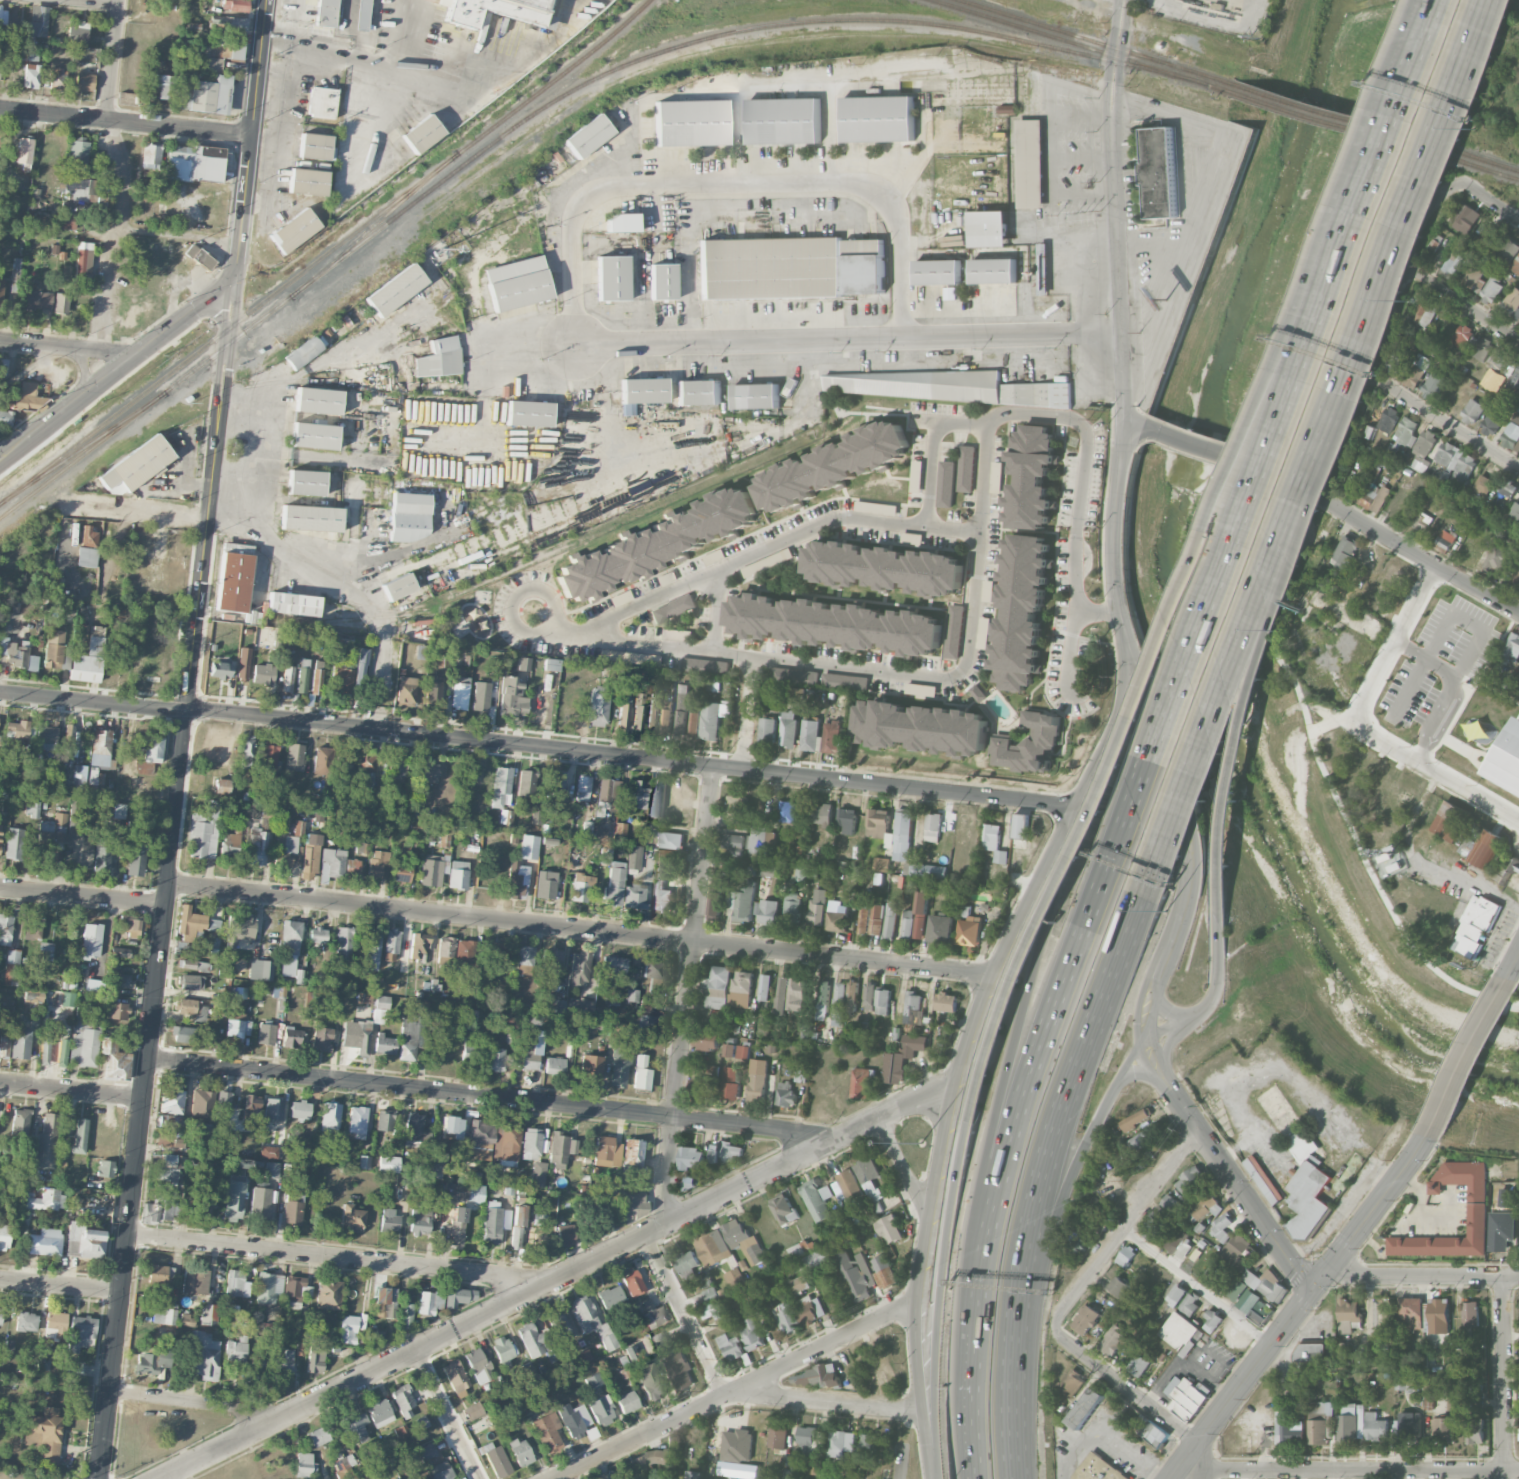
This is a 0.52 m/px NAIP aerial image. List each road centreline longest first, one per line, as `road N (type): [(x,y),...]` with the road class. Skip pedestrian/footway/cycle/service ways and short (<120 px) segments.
road 1 (tertiary): [(102,1478),(234,285)]
road 2 (motorway): [(1411,61),(1352,171),(1108,785),(1001,1020),(978,1094)]
road 3 (residential): [(1074,803),(0,692)]
road 4 (residential): [(950,1087),(154,1478)]
road 5 (residential): [(989,974),(168,884)]
road 6 (motorway): [(1411,61),(1131,799)]
road 7 (secondary): [(1074,803),(989,974),(950,1087),(914,1303),(936,1478)]
road 8 (residential): [(840,1138),(148,1061)]
road 9 (tertiary): [(1124,0),(1111,101),(1126,424),(1117,564),(1139,683)]
road 10 (motorway): [(1131,799),(1031,1067),(993,1205),(975,1321)]
road 11 (motorway): [(1014,1337),(1054,1131),(1167,830)]
road 12 (motorway): [(1074,803),(986,1154),(975,1225),(975,1321)]
road 13 (motorway): [(1296,497),(1331,374),(1473,0)]
road 14 (residential): [(713,765),(664,1189),(667,1225)]
road 15 (residential): [(547,1285),(129,1234)]
road 16 (motorway): [(1219,904),(1237,744),(1291,510)]
road 17 (residential): [(914,1303),(558,1478)]
road 18 (motorway): [(978,1094),(940,1284),(937,1478)]
road 19 (motorway): [(1167,830),(1296,497)]
road 20 (residential): [(1518,1471),(1206,1471)]
road 21 (tertiary): [(1139,683),(1190,844),(1185,897),(1154,981)]
road 22 (residential): [(1518,613),(1245,463)]
road 23 (tertiary): [(0,461),(234,285)]
road 24 (motorway): [(1296,497),(1406,231)]
road 25 (motorway): [(1014,1337),(1057,1204),(1116,1082)]
road 26 (residential): [(252,135),(0,109)]
road 27 (motorway): [(1406,231),(1502,0)]
road 28 (motorway): [(1406,231),(1492,0)]
road 29 (residential): [(1198,1127),(1056,1326)]
road 30 (tertiary): [(1175,1094),(1311,1292)]
road 31 (secondary): [(1169,1478),(1311,1292)]
road 32 (residential): [(1458,183),(1439,189),(1364,376)]
road 33 (residential): [(1503,1277),(1505,1478)]
road 34 (residential): [(1352,721),(1518,820)]
road 35 (residential): [(1328,1269),(1518,1277)]
road 36 (secondary): [(1311,1292),(1425,1140)]
road 37 (residential): [(1273,1344),(1124,1232)]
road 38 (residential): [(1198,1442),(1066,1343),(1056,1326)]
road 39 (secondary): [(1425,1140),(1509,976)]
road 40 (residential): [(1518,471),(1364,376)]
road 41 (residential): [(647,1235),(725,1396)]
road 42 (residential): [(1434,565),(1352,721)]
road 43 (residential): [(922,1410),(781,1398),(750,1384)]
road 44 (residential): [(111,1394),(281,1419)]
road 45 (motorway): [(1147,1035),(1213,998),(1219,904)]
road 46 (residential): [(166,906),(0,889)]
road 47 (motorway): [(975,1321),(974,1478)]
road 48 (tertiary): [(234,285),(252,135)]
road 49 (residential): [(144,1100),(0,1085)]
road 50 (motorway): [(1014,1478),(1014,1337)]
road 51 (residential): [(417,1352),(480,1478)]
road 52 (secondary): [(1074,803),(1097,785),(1139,683)]
road 53 (residential): [(138,356),(0,341)]
road 54 (secondary): [(1139,683),(1111,721),(1074,803)]
road 55 (tertiary): [(252,135),(267,0)]
road 56 (residential): [(1518,340),(1406,264)]
road 57 (residential): [(209,517),(80,505)]
road 58 (residential): [(123,1292),(0,1281)]
road 59 (residential): [(121,0),(108,120)]

